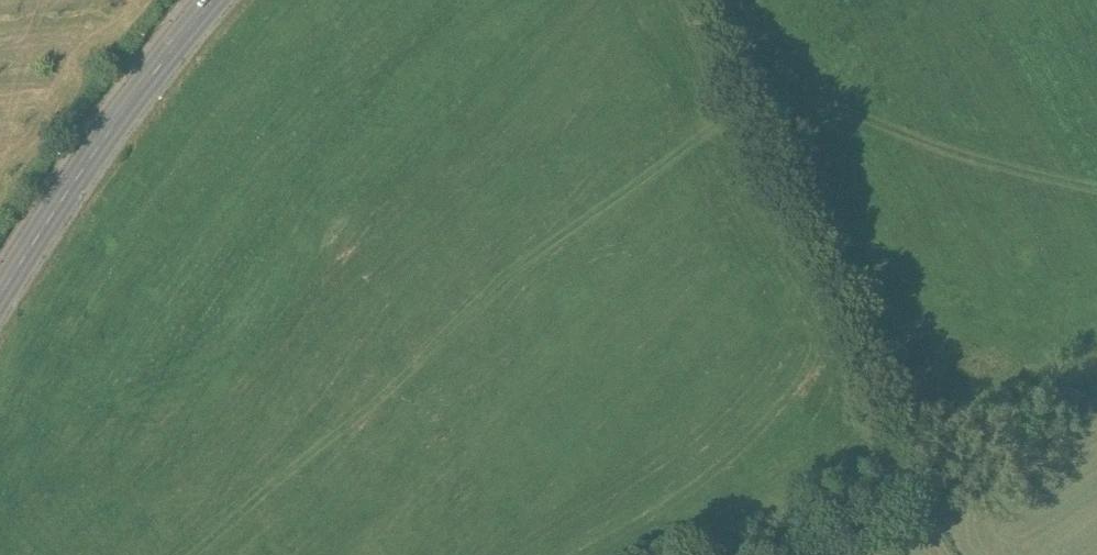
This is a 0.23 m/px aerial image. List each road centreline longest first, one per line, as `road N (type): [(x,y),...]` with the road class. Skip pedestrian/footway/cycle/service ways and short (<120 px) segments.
road 1 (tertiary): [(0,297),(110,133),(215,0)]
road 2 (track): [(882,506),(1096,366)]

